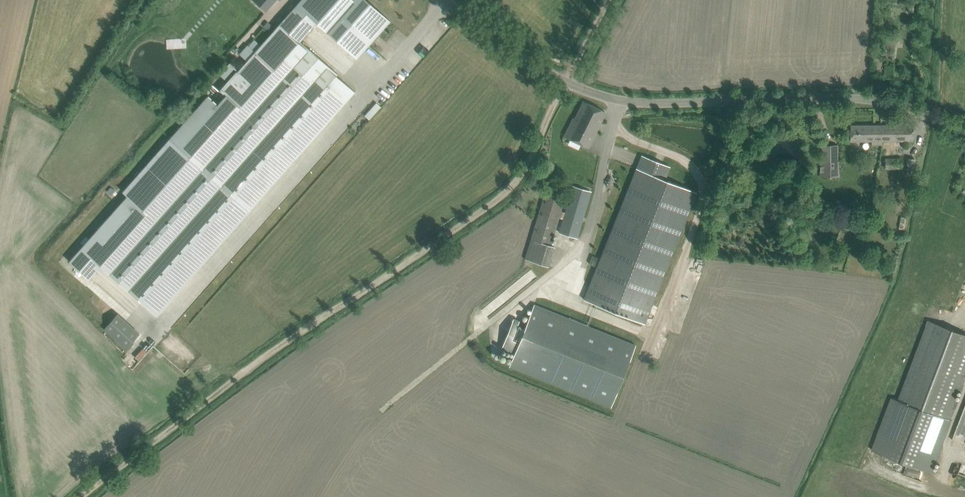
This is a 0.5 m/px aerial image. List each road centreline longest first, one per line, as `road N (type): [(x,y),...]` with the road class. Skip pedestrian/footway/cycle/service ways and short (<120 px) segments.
road 1 (track): [(606,0),(530,161),(507,189),(214,396),(86,496)]
road 2 (unclassified): [(964,141),(878,101),(599,96),(545,73),(463,0)]

